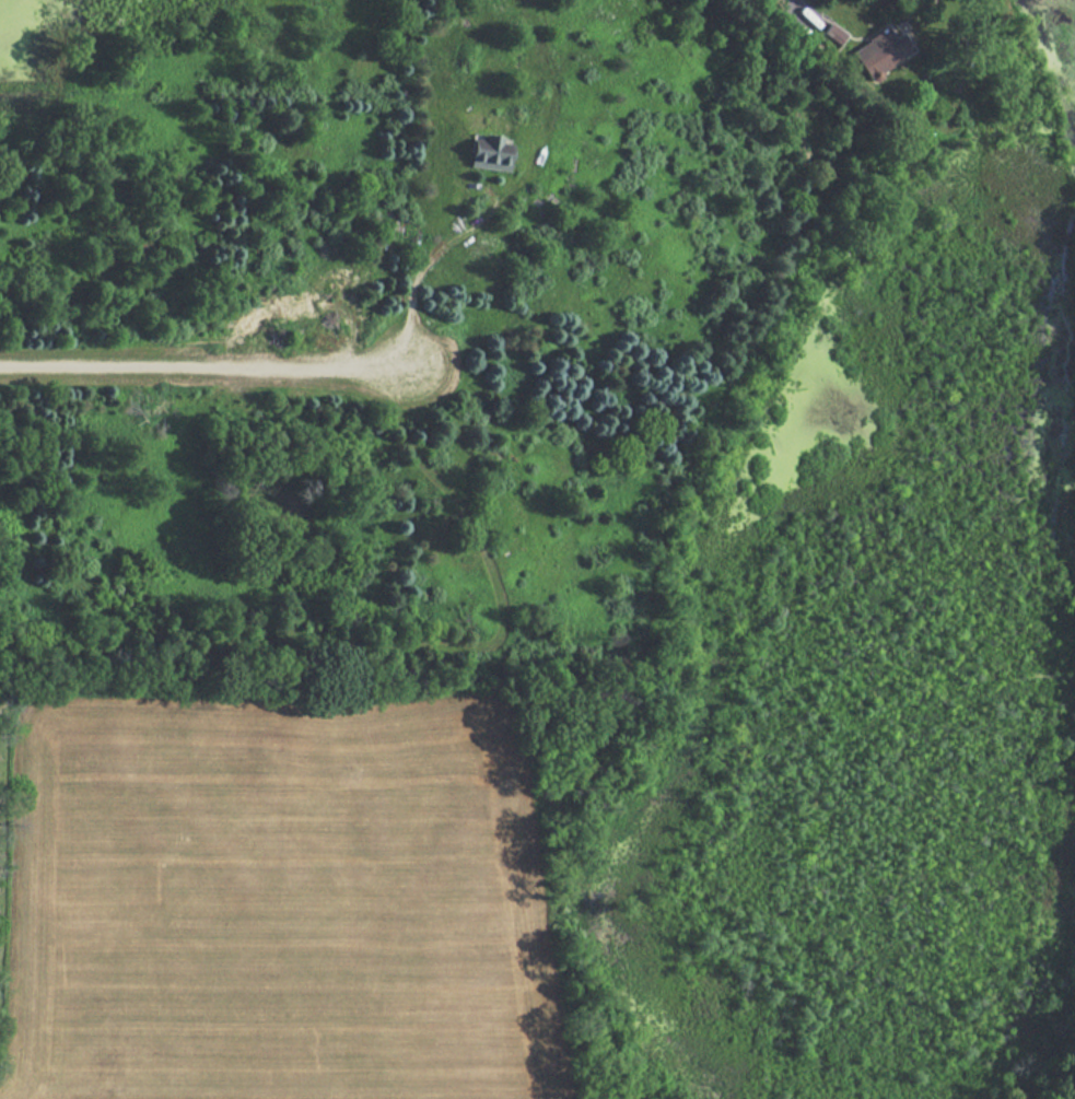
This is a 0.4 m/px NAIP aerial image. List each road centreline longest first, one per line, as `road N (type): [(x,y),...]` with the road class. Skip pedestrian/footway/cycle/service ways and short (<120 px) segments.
road 1 (residential): [(381,361),(0,364)]

